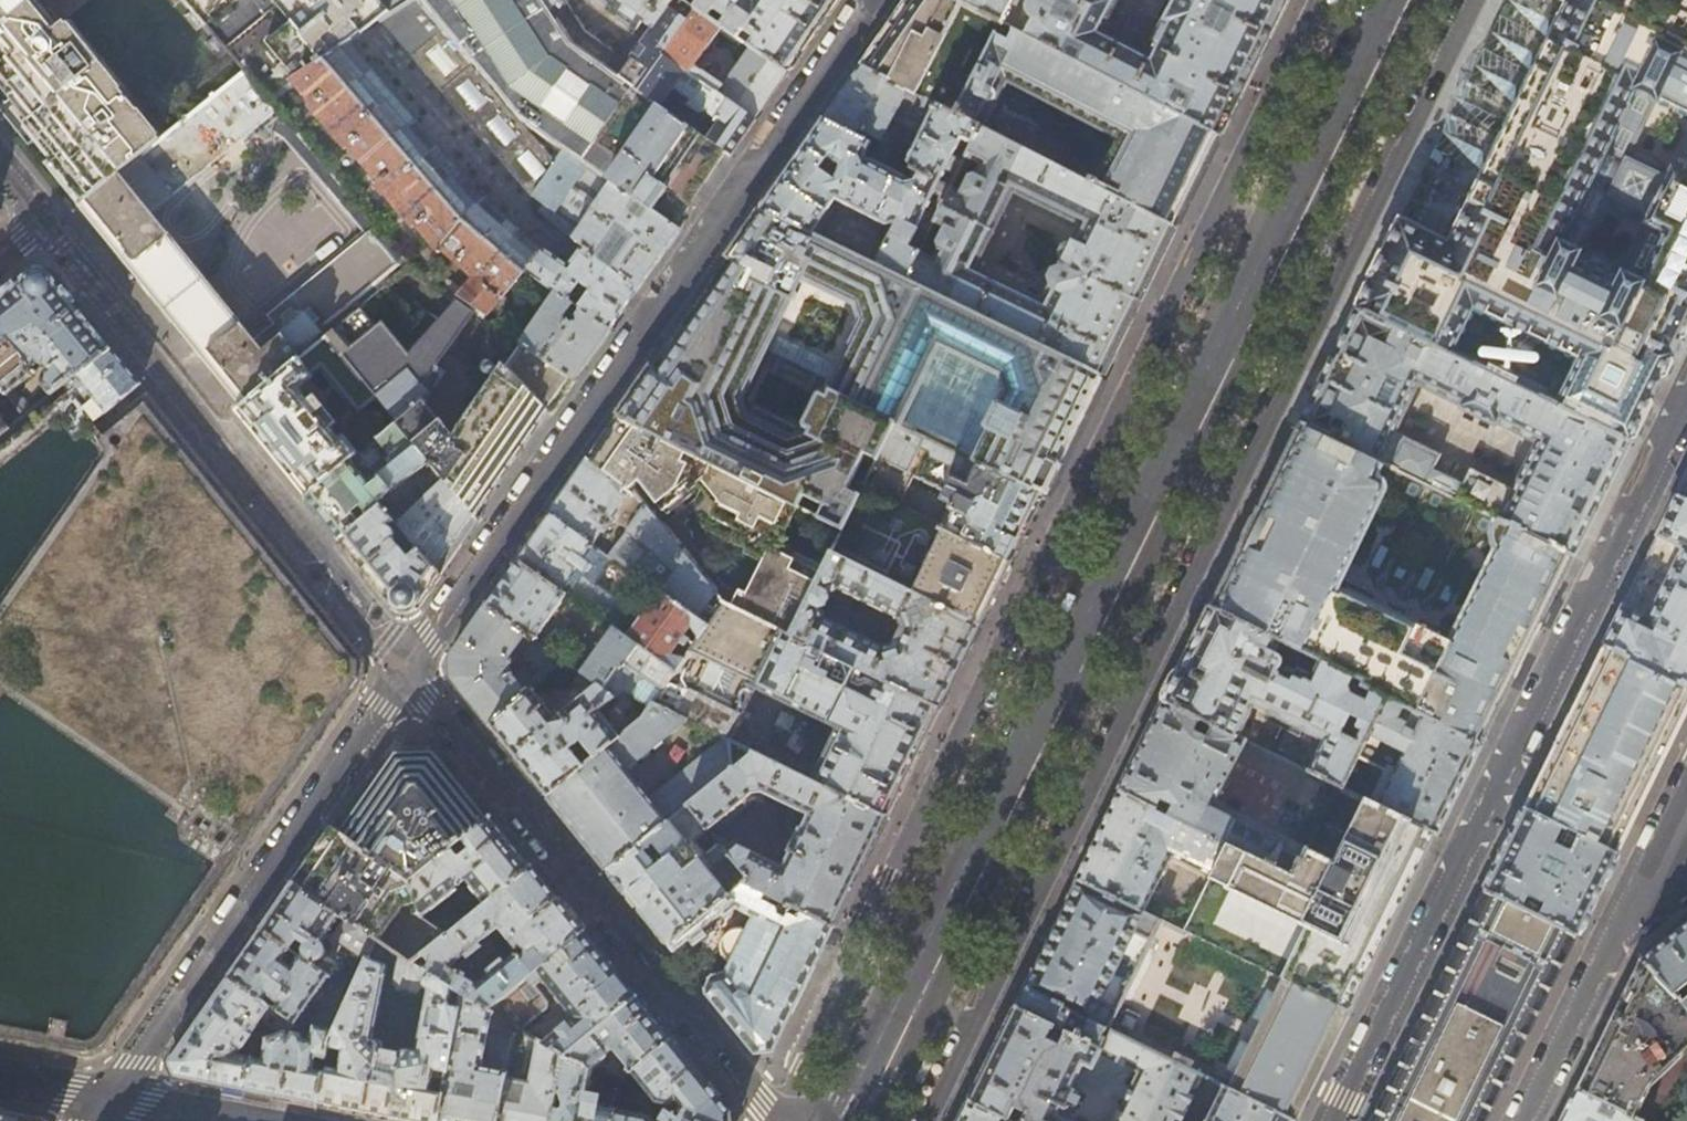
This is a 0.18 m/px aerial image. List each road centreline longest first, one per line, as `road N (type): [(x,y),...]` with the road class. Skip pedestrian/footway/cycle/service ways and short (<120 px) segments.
road 1 (secondary): [(842,1120),(1387,0)]
road 2 (residential): [(870,0),(408,667)]
road 3 (residential): [(1686,396),(1332,1120)]
road 4 (residential): [(408,667),(773,1120)]
road 5 (residential): [(408,667),(106,1099)]
road 6 (residential): [(1526,1120),(1623,933)]
road 7 (residential): [(1623,933),(1686,799)]
road 8 (residential): [(0,169),(43,223),(0,257)]

